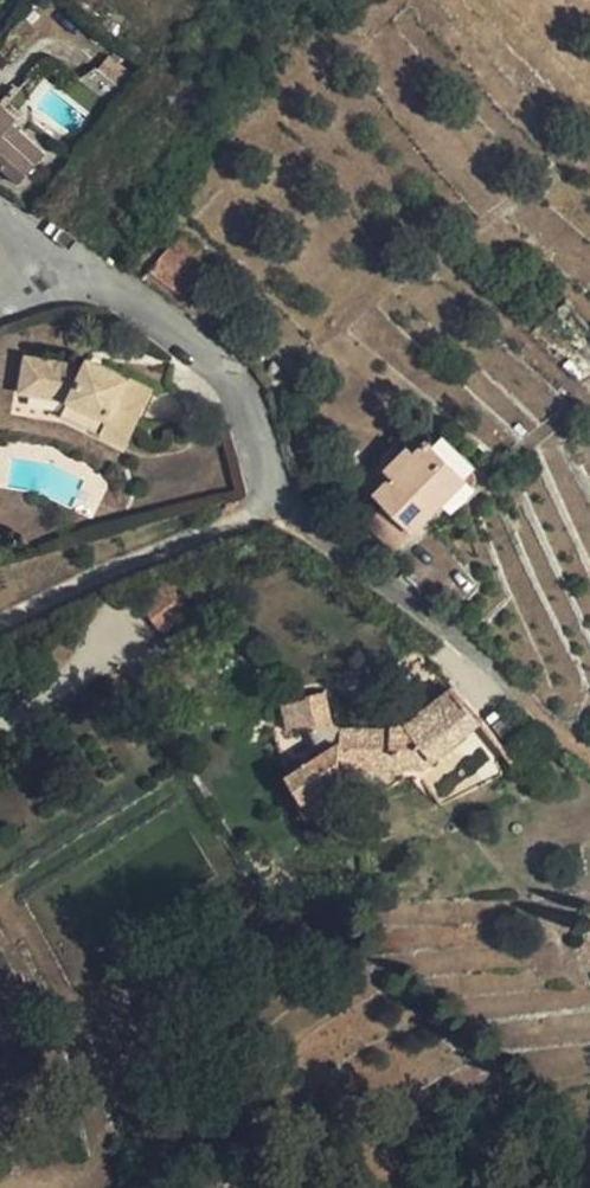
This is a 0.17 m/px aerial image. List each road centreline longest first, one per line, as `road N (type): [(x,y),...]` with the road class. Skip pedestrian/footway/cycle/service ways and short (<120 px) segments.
road 1 (residential): [(59,250),(222,369),(253,414),(267,503)]

